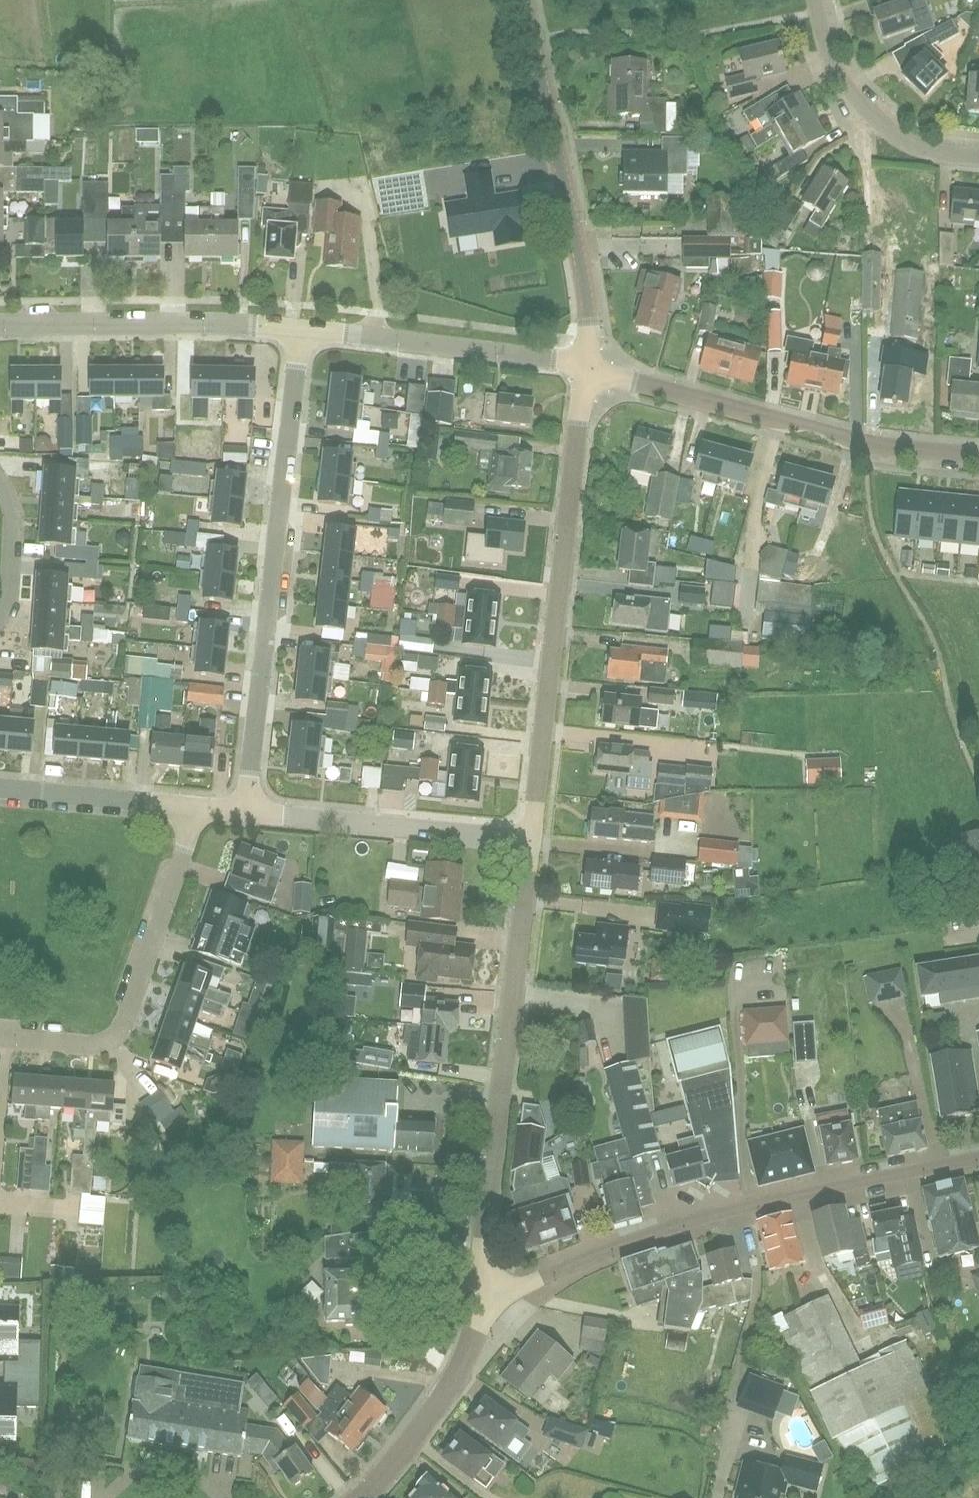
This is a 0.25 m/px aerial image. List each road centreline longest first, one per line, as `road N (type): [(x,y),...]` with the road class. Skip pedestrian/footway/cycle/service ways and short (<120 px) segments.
road 1 (residential): [(978,1161),(713,1217),(484,1295)]
road 2 (residential): [(246,811),(299,329)]
road 3 (residential): [(531,839),(583,365)]
road 4 (residential): [(484,1295),(485,1222),(531,839)]
road 5 (residential): [(978,454),(866,444),(583,365)]
road 6 (residential): [(583,365),(586,291),(519,0)]
road 7 (residential): [(0,1037),(95,1044),(122,1028),(199,807)]
road 8 (residential): [(531,839),(246,811)]
road 9 (residential): [(583,365),(299,329)]
road 10 (residential): [(978,160),(915,150),(860,107),(840,85),(814,0)]
road 11 (residential): [(0,324),(252,326)]
road 12 (residential): [(362,1497),(459,1370),(484,1295)]
road 13 (residential): [(199,807),(0,786)]
road 14 (residential): [(0,610),(12,515),(0,487)]

